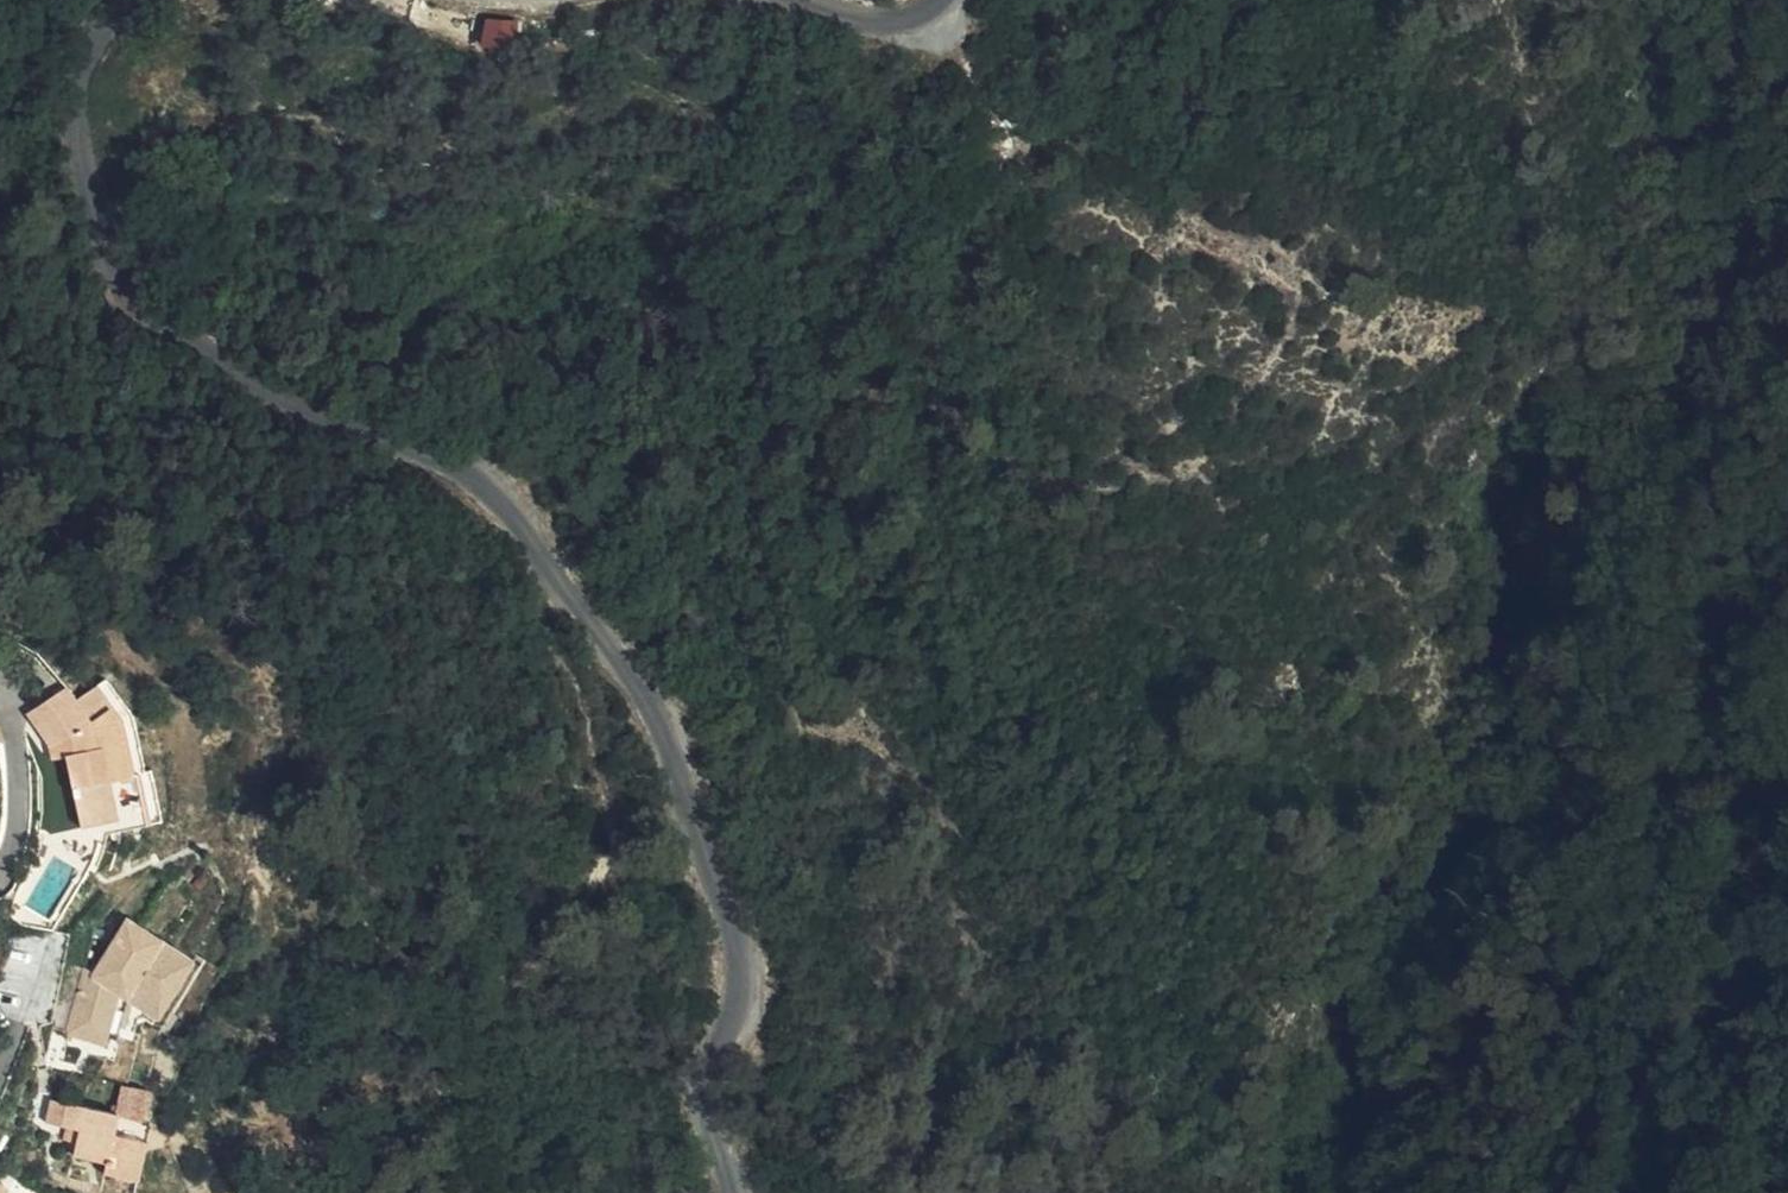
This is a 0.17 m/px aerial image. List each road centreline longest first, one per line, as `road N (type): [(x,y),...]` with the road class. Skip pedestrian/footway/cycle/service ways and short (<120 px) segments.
road 1 (unclassified): [(731,1192),(708,1107),(715,1044),(735,999),(736,948),(648,712),(499,512),(437,468),(254,381),(142,305),(106,247),(74,149),(76,66),(110,12),(129,0)]
road 2 (unclassified): [(778,0),(876,23),(939,0)]

